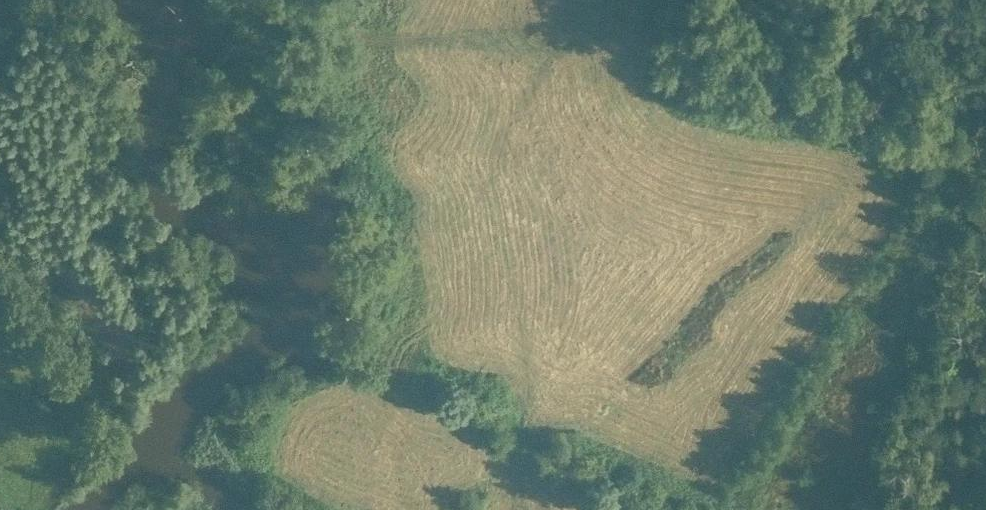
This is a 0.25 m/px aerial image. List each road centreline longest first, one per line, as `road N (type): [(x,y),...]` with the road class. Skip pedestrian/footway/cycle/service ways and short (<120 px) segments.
road 1 (track): [(539,509),(527,429),(539,409),(519,312),(434,29),(420,19)]
road 2 (track): [(985,189),(662,55),(681,0)]
road 3 (track): [(315,0),(365,26),(513,20),(662,55)]

